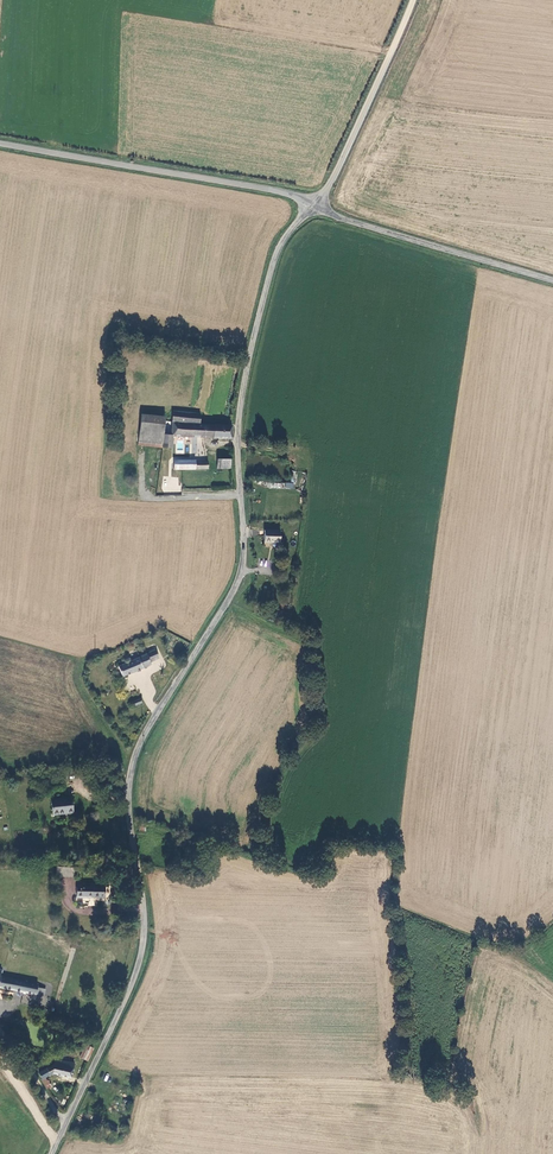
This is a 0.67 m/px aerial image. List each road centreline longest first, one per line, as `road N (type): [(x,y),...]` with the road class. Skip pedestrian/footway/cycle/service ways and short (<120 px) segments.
road 1 (unclassified): [(240,493),(243,561),(235,586),(134,756),(128,790),(144,908),(140,960),(50,1153)]
road 2 (tertiary): [(315,203),(0,143)]
road 3 (unclassified): [(315,203),(275,254),(247,360),(240,493)]
road 4 (tertiary): [(552,281),(315,203)]
road 5 (unclassified): [(414,0),(315,203)]

